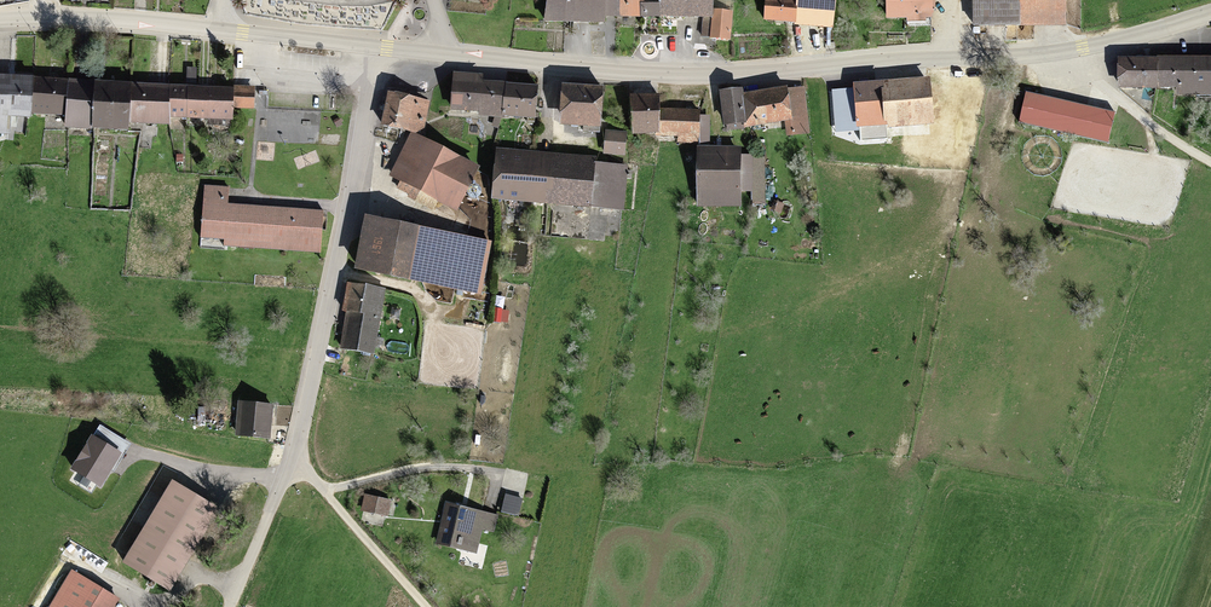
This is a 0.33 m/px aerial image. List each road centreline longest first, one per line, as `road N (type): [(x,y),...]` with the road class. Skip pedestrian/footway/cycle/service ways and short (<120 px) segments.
road 1 (secondary): [(441,54),(714,78),(1085,52),(1210,15)]
road 2 (unclassified): [(375,46),(350,207),(291,462),(231,606)]
road 3 (secondary): [(44,18),(375,46)]
road 4 (track): [(291,462),(424,606)]
road 5 (track): [(1085,52),(1102,86),(1210,164)]

